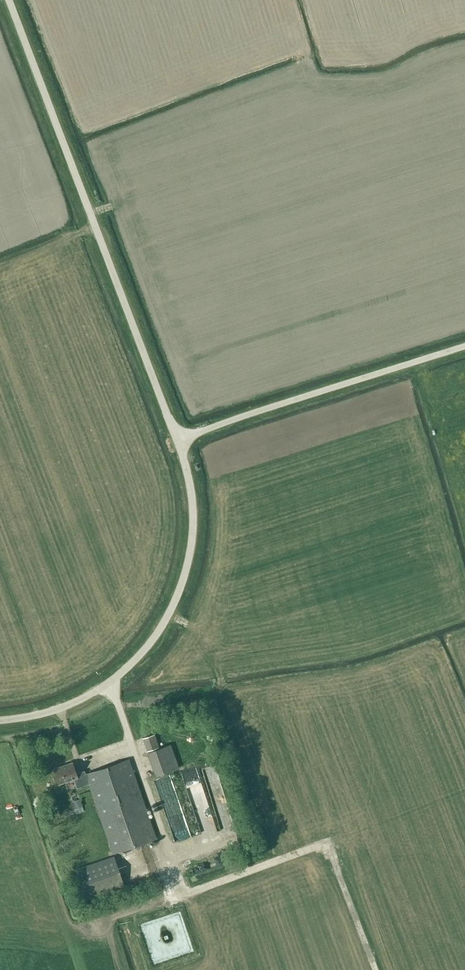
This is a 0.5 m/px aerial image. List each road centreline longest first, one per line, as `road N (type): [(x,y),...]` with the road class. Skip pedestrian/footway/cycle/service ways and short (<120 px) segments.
road 1 (unclassified): [(176,441),(11,0)]
road 2 (unclassified): [(0,718),(39,713),(114,681),(161,626),(192,539),(192,485),(176,441)]
road 3 (unclassified): [(176,441),(464,347)]

